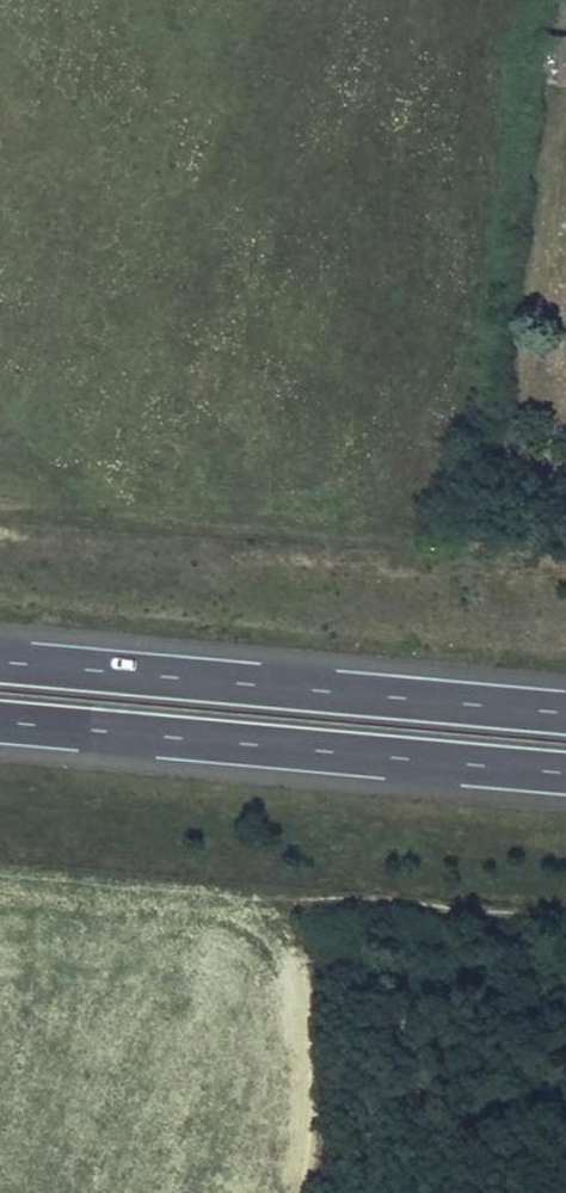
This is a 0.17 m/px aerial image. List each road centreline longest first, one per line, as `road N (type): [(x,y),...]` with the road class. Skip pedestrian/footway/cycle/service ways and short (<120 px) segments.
road 1 (trunk): [(0,720),(565,770)]
road 2 (trunk): [(565,710),(0,661)]
road 3 (track): [(312,1192),(297,919),(352,897),(565,921)]

